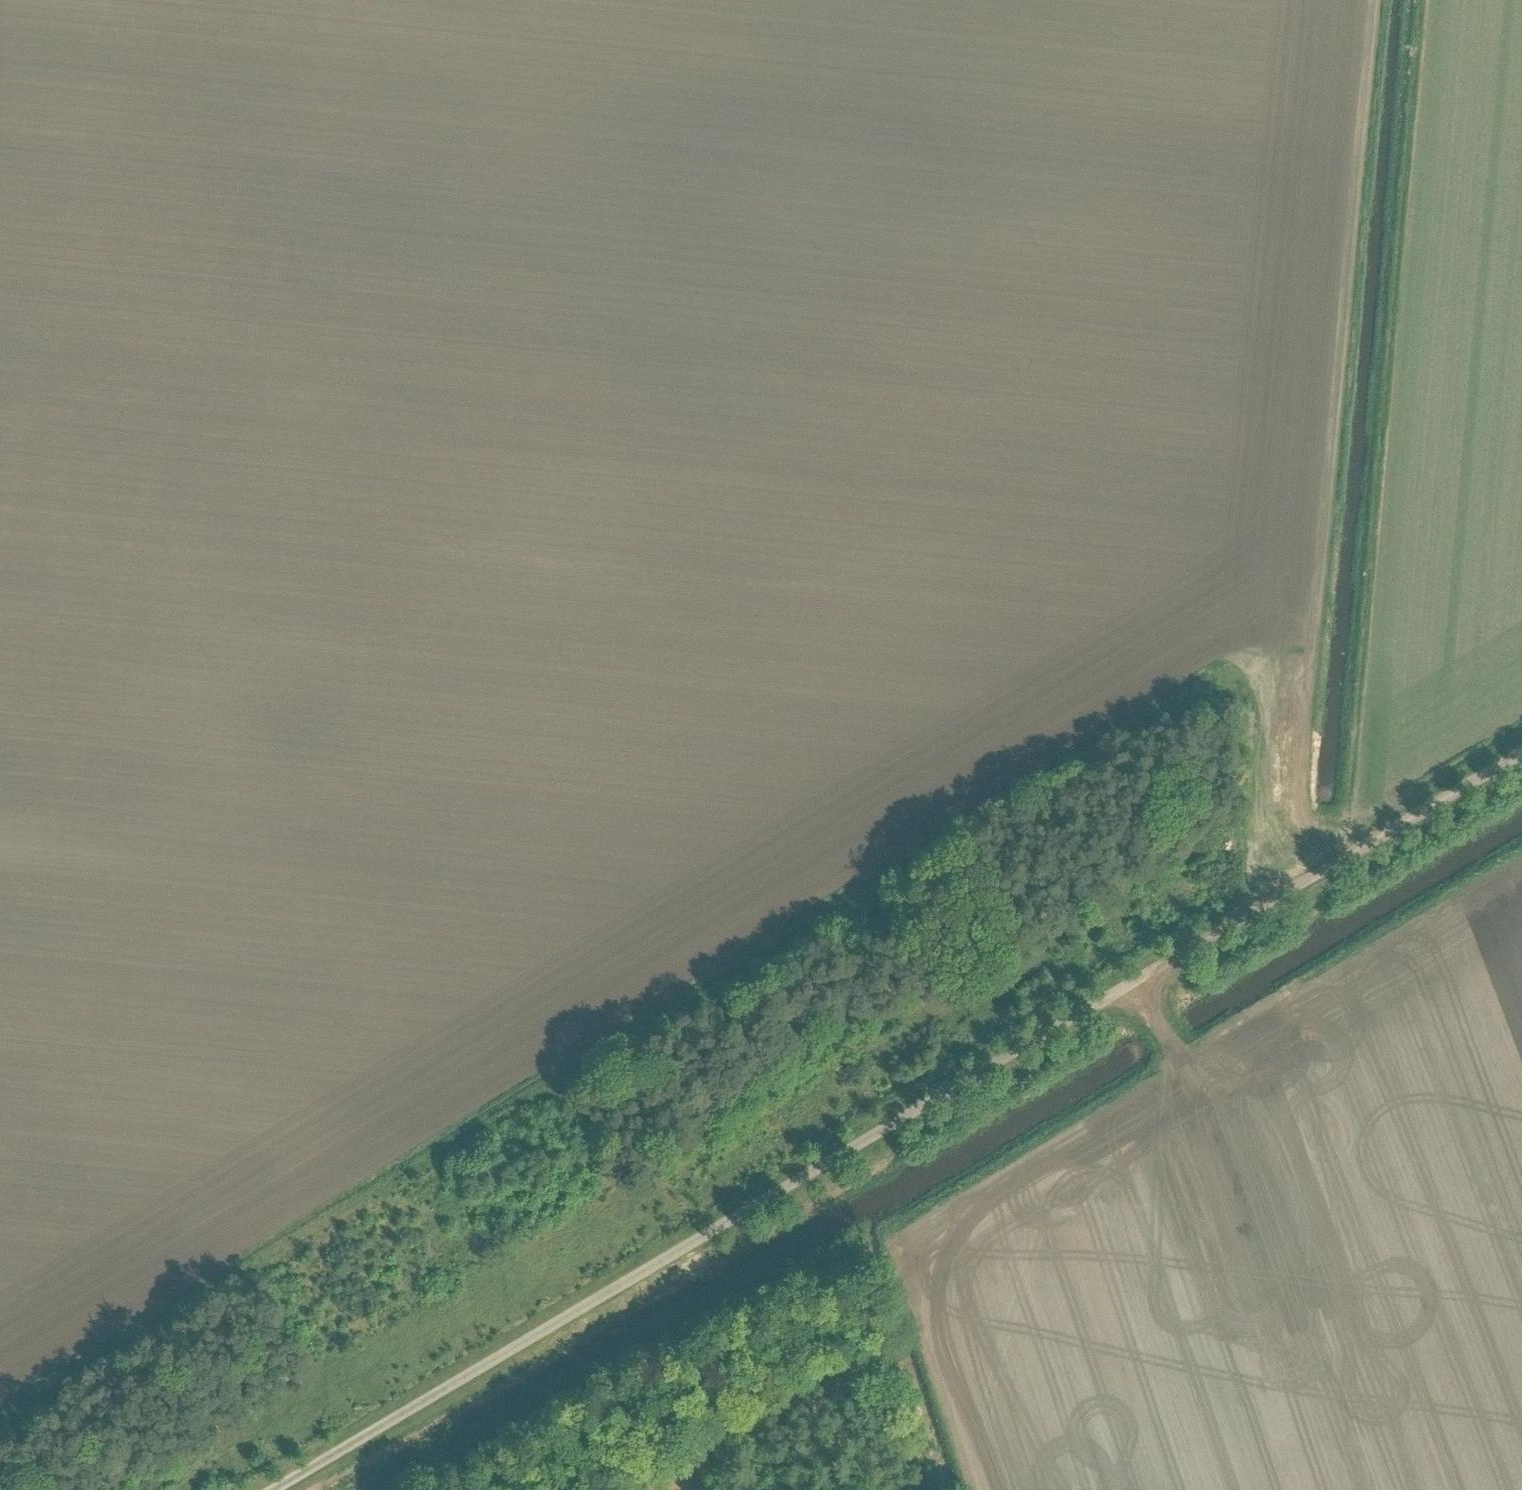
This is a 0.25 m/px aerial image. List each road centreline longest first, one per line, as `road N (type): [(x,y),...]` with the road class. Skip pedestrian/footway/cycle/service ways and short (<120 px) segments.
road 1 (unclassified): [(274,1489),(1521,755)]

